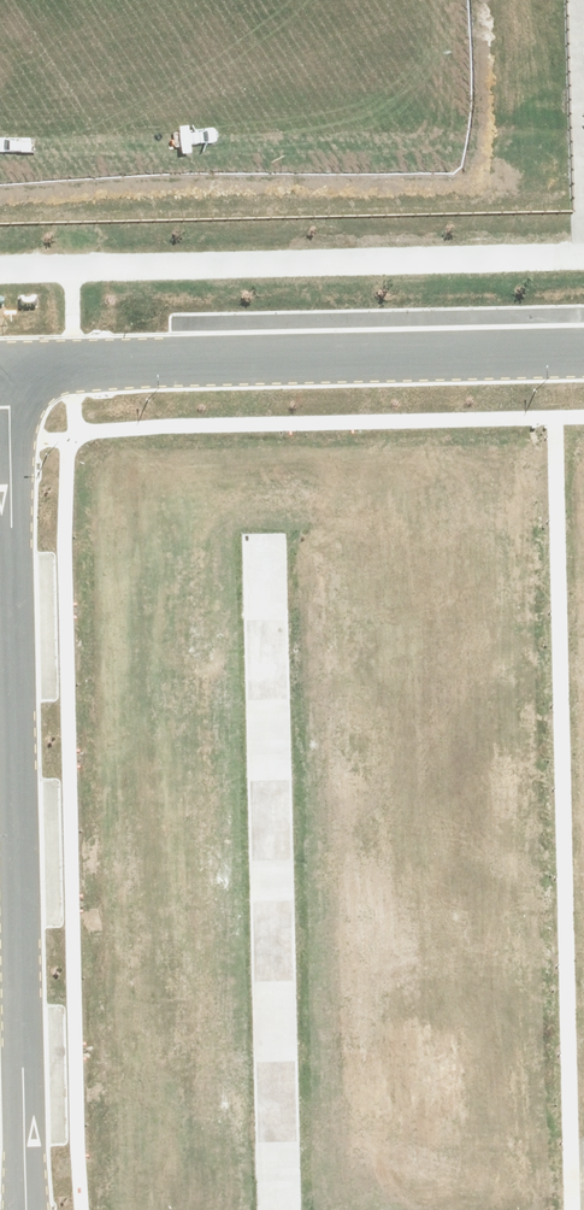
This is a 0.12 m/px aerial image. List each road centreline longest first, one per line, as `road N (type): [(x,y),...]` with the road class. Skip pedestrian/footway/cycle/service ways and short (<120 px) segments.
road 1 (residential): [(33,1209),(10,375)]
road 2 (residential): [(278,1209),(266,546)]
road 3 (residential): [(583,355),(10,375)]

